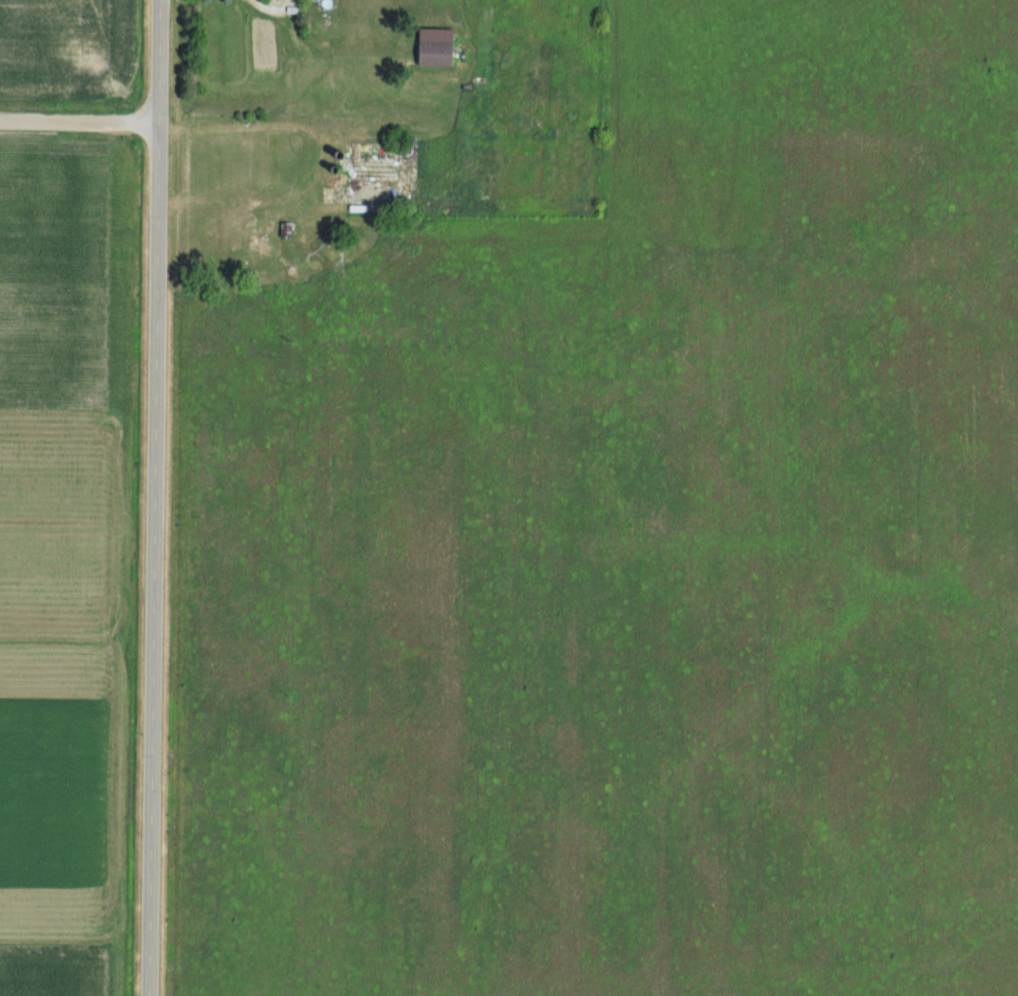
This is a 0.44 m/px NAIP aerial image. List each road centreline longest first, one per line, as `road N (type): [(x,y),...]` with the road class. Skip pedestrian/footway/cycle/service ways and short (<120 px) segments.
road 1 (residential): [(149,995),(159,0)]
road 2 (residential): [(158,126),(0,123)]

